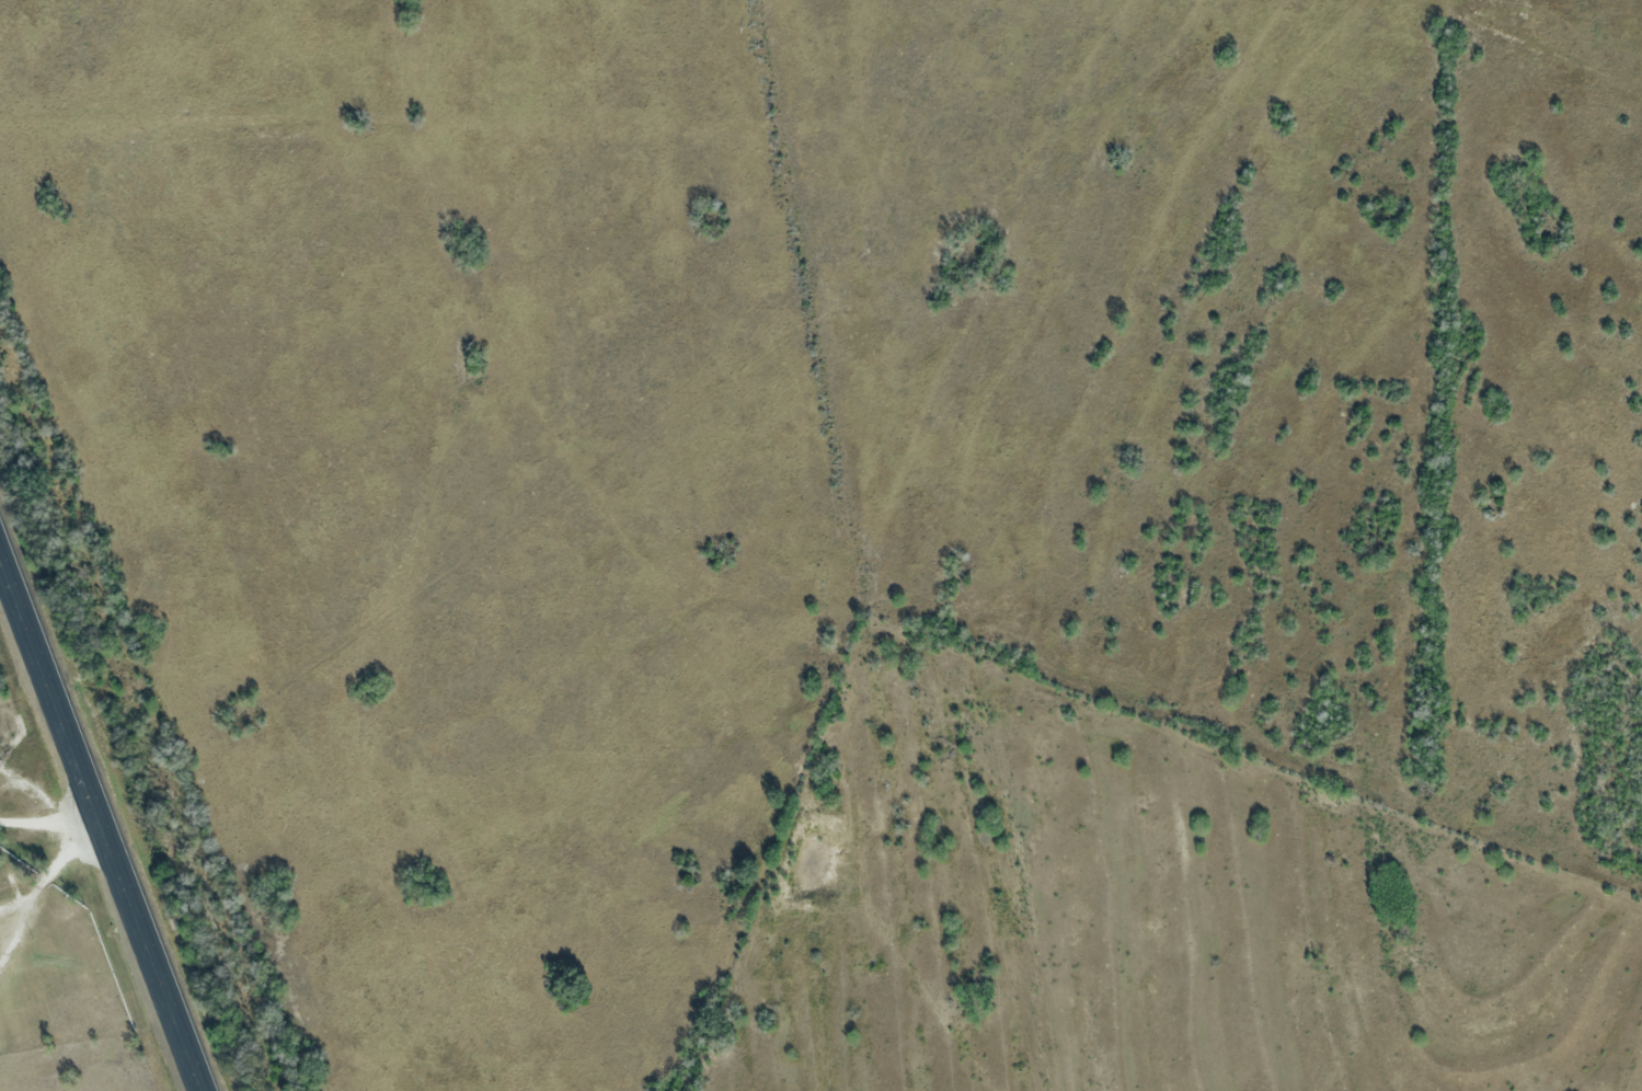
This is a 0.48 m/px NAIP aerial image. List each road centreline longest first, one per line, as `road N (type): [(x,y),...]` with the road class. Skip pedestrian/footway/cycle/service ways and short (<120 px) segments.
road 1 (trunk): [(0,554),(203,1090)]

